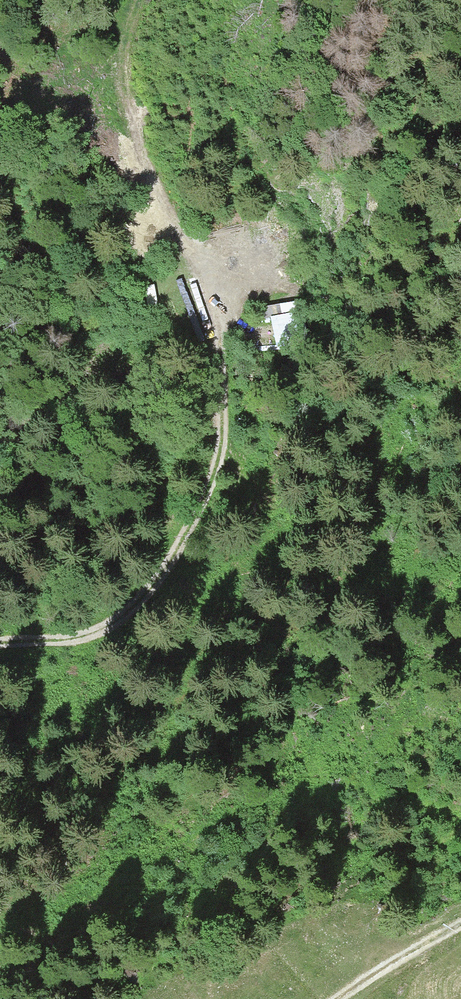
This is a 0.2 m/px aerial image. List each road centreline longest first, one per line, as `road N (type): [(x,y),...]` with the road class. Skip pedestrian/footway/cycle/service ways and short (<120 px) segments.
road 1 (track): [(0,641),(80,637),(121,624),(152,591),(213,483),(224,393),(216,348)]
road 2 (track): [(140,0),(122,51),(127,113),(163,215),(204,298),(216,348)]
road 3 (track): [(351,998),(460,931)]

